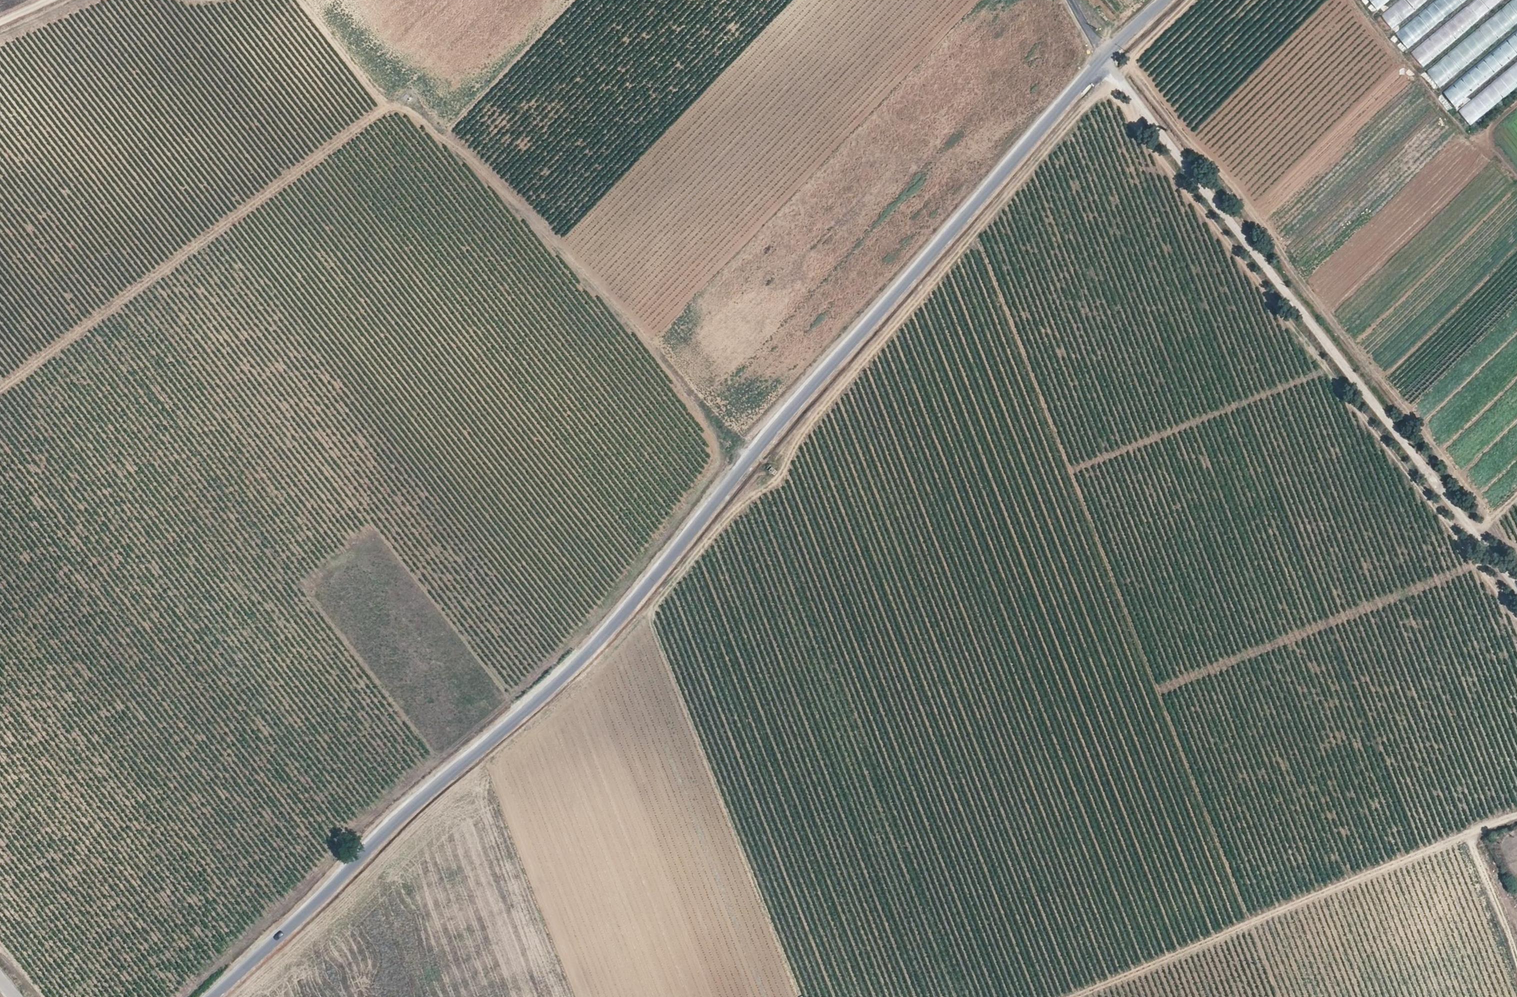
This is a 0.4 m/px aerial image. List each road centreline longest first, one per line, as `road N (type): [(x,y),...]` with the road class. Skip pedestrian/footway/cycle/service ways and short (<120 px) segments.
road 1 (unclassified): [(213,996),(397,820),(607,635),(1105,56)]
road 2 (unclassified): [(1105,56),(1516,588)]

